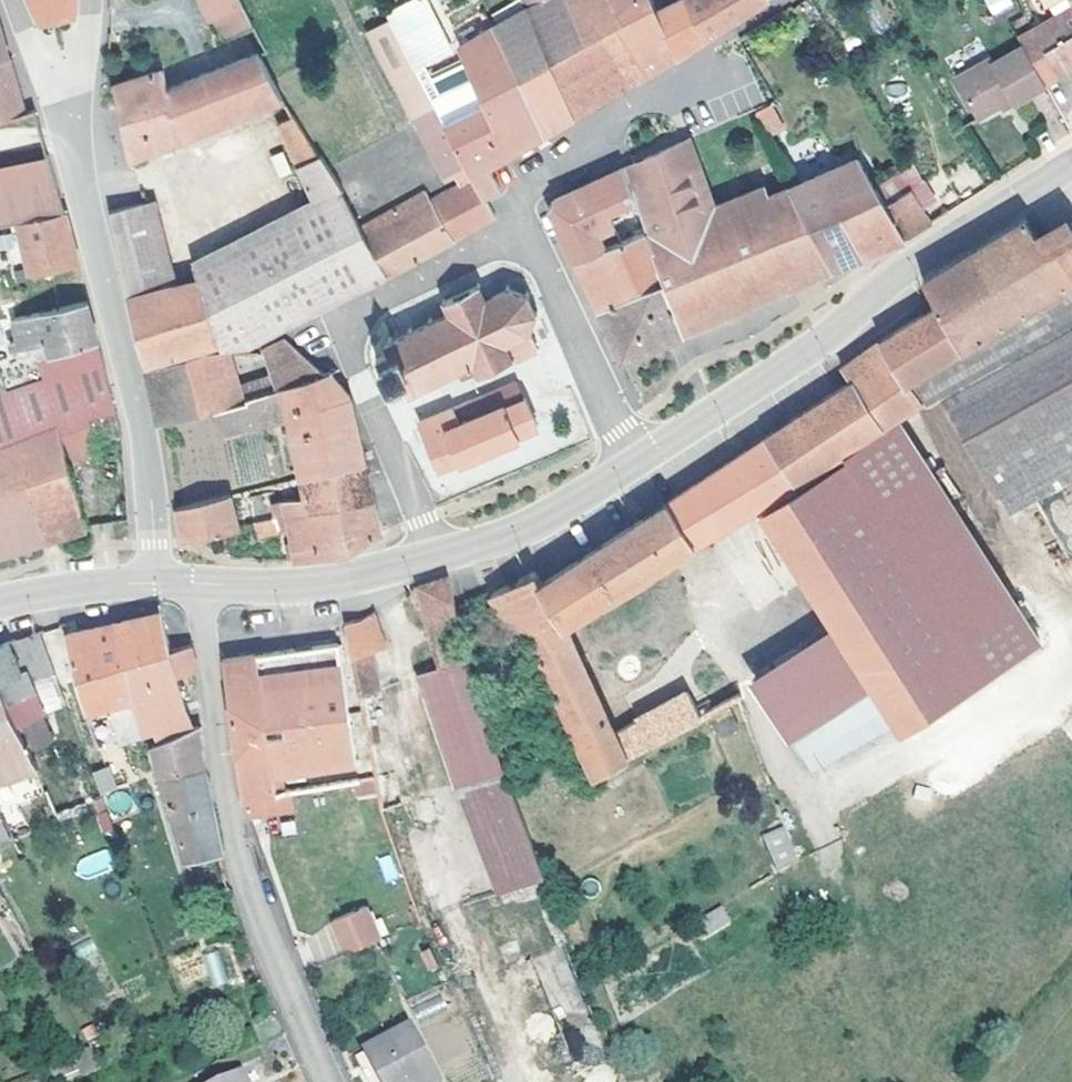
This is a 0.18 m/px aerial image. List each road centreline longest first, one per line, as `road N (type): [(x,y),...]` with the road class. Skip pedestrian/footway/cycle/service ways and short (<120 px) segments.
road 1 (secondary): [(630,468),(862,294),(1071,162)]
road 2 (residential): [(196,591),(235,859),(325,1081)]
road 3 (unclassified): [(68,116),(68,162),(137,424),(157,590)]
road 4 (residential): [(529,248),(453,268),(383,304),(348,340),(441,557)]
road 5 (residential): [(529,248),(523,204),(540,174),(723,48)]
road 6 (secondary): [(196,591),(325,587),(441,557)]
road 7 (residential): [(630,468),(529,248)]
road 8 (secondary): [(441,557),(630,468)]
road 9 (secondary): [(0,619),(157,590)]
road 10 (residential): [(68,116),(13,0)]

